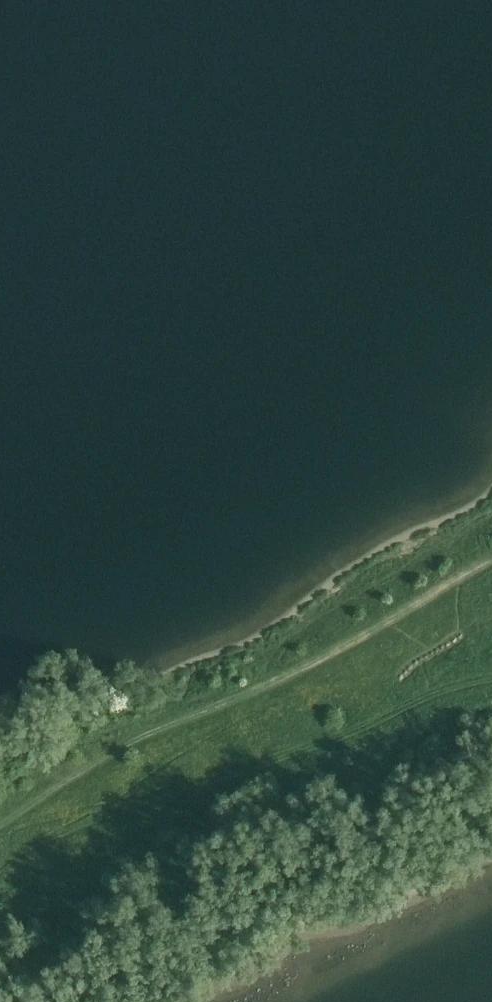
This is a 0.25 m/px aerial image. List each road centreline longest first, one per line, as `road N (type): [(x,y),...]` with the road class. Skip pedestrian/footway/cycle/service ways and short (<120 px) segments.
road 1 (track): [(0,784),(329,658),(422,611),(491,561)]

